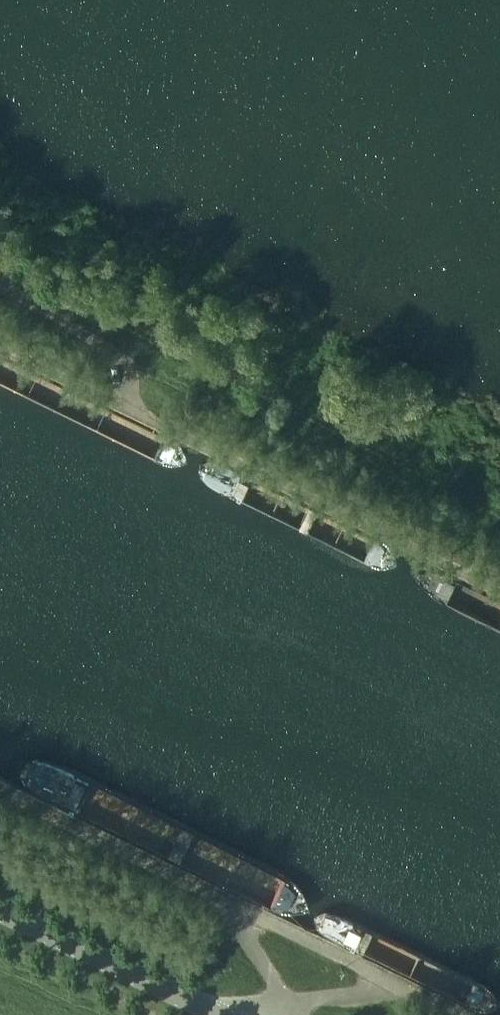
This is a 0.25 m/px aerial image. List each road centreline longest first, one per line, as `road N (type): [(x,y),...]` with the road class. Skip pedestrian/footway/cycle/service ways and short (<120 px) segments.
road 1 (unclassified): [(208,1014),(0,920)]

